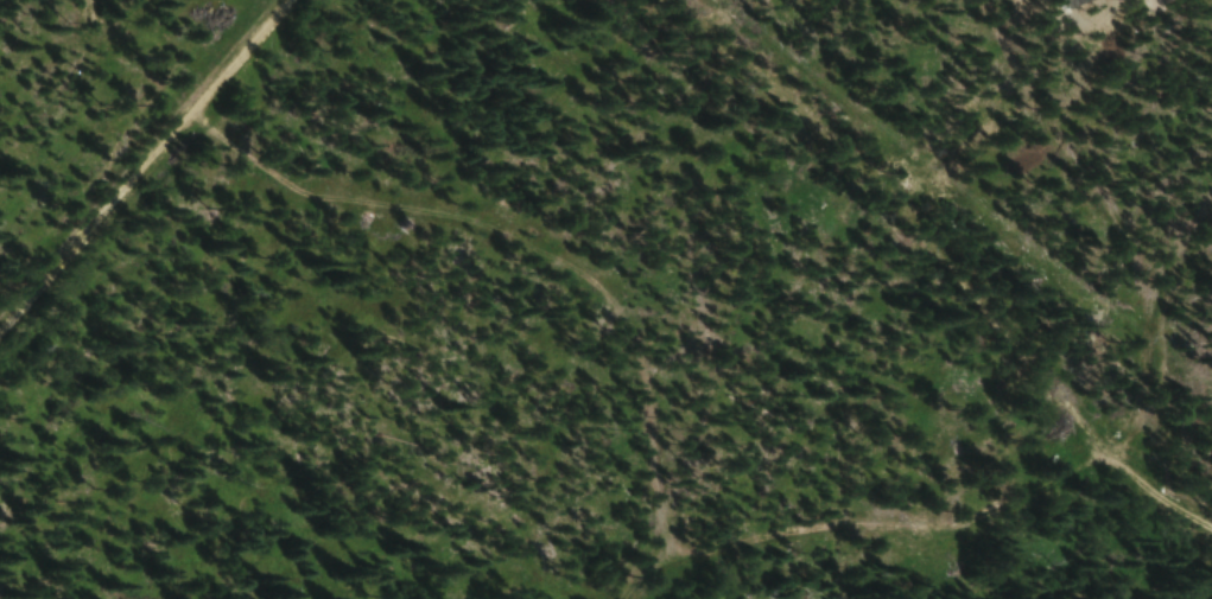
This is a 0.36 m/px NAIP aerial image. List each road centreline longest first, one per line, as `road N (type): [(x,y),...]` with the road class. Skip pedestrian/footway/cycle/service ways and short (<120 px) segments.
road 1 (track): [(636,0),(816,127),(981,295),(1129,480),(1211,534)]
road 2 (track): [(276,0),(0,319)]

